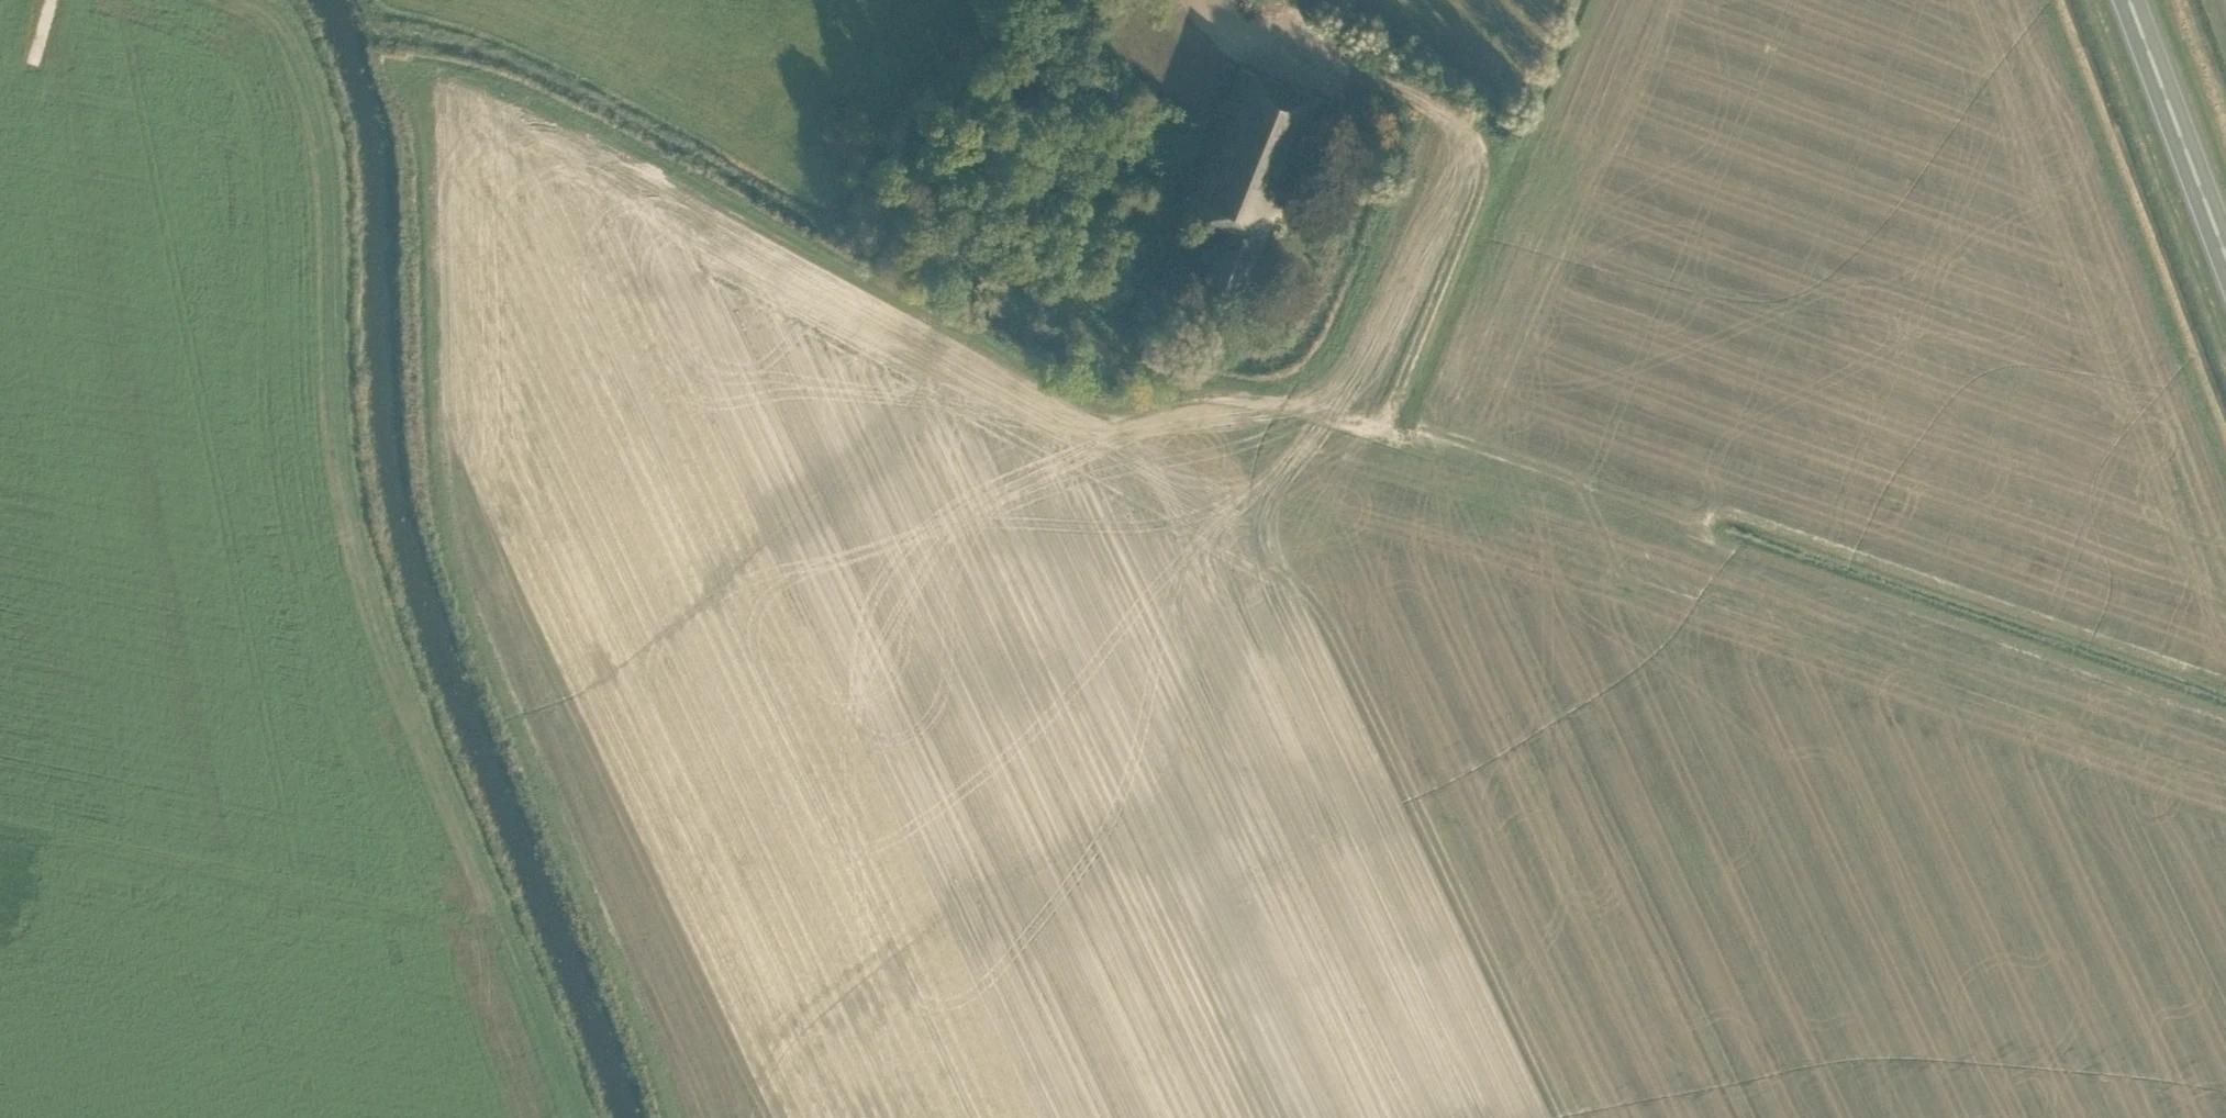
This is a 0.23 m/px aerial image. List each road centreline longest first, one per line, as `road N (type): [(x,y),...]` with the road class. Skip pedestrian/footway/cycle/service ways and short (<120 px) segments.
road 1 (trunk): [(2225,256),(2129,0)]

